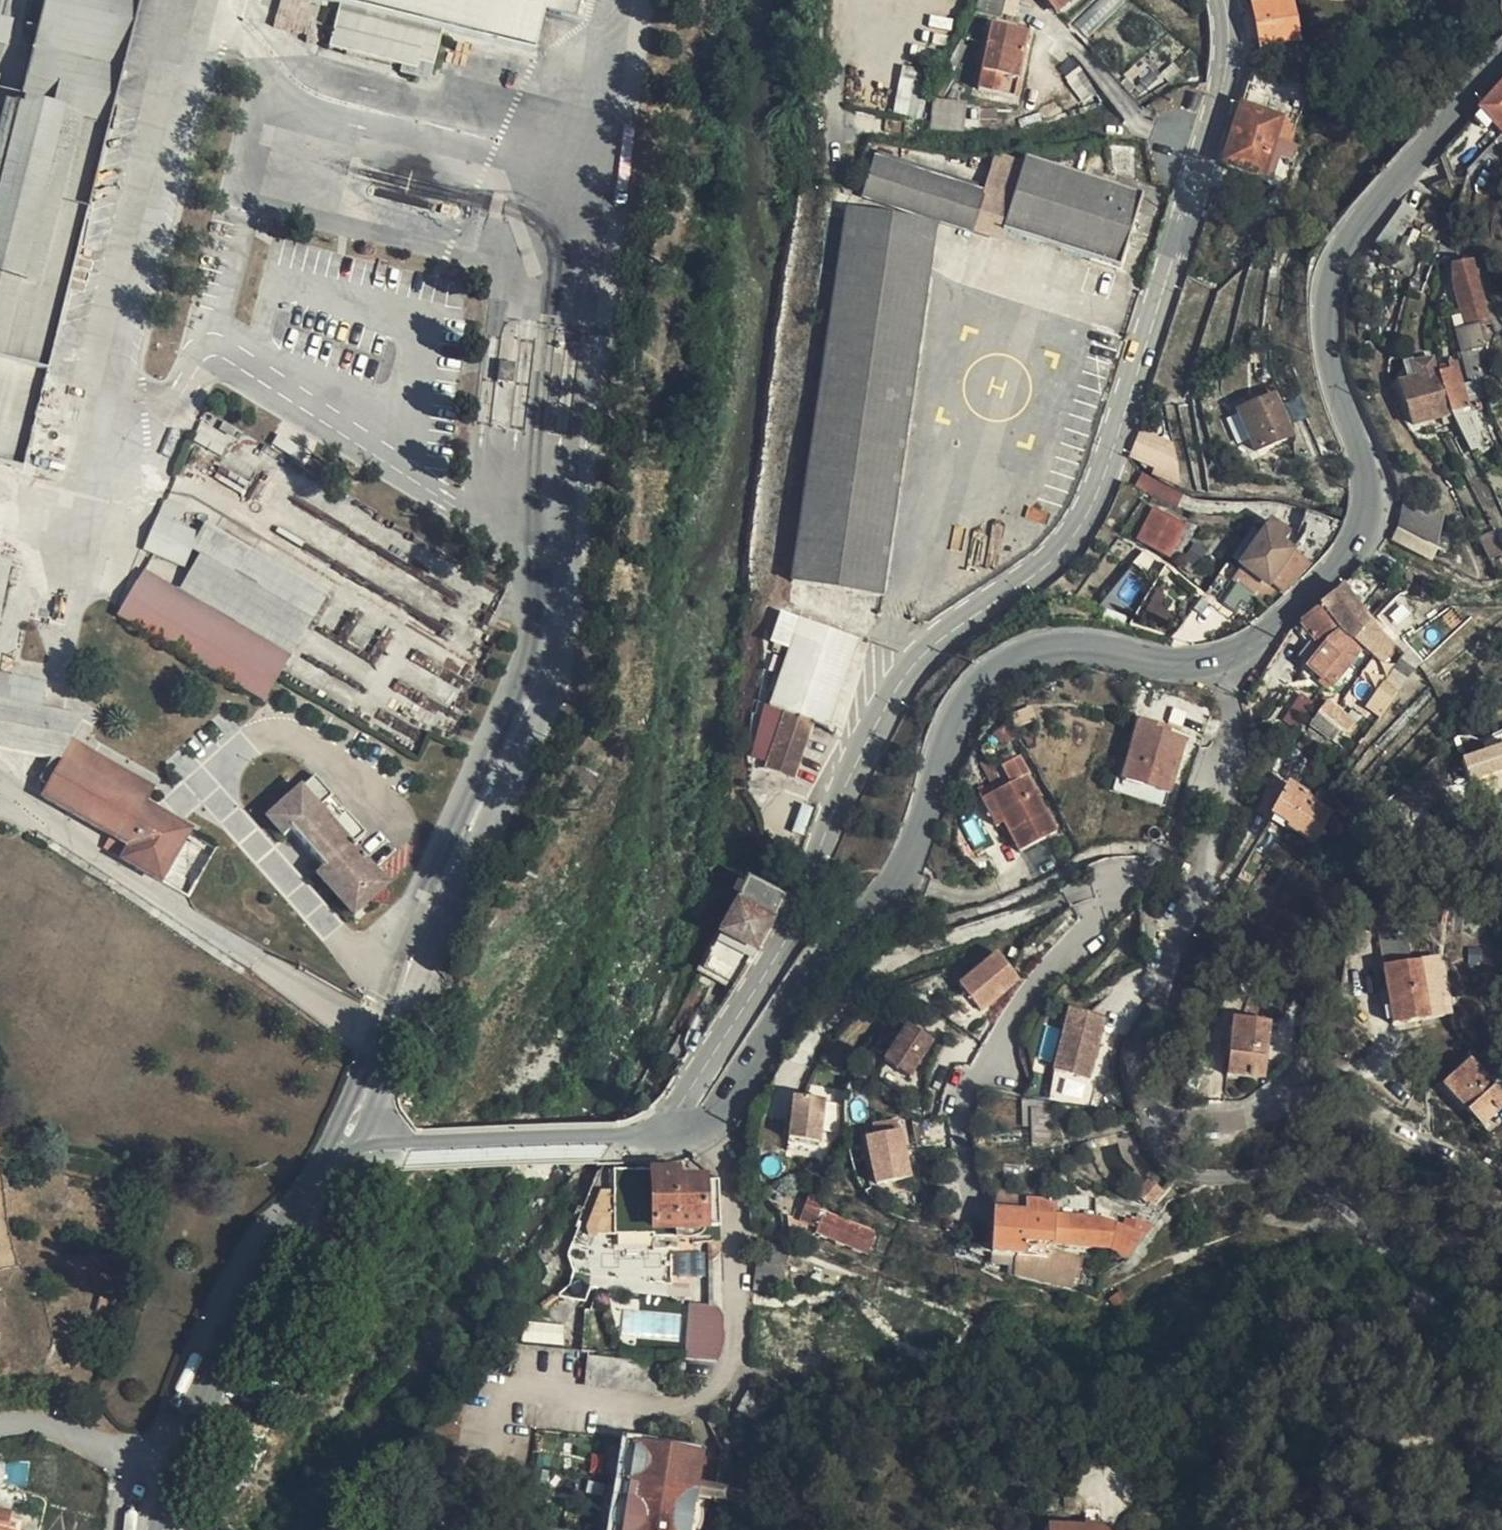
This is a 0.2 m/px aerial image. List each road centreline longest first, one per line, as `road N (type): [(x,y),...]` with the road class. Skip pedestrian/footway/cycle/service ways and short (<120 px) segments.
road 1 (tertiary): [(696,1129),(715,1120),(904,866),(950,728),(975,685),(1018,659),(1066,649),(1168,665),(1223,661),(1259,638),(1358,546),(1371,509),(1369,474),(1323,349),(1325,287),(1346,240),(1501,63)]
road 2 (tertiary): [(673,1127),(789,936),(841,798),(907,673),(929,648),(1028,582),(1074,538),(1097,498),(1221,104),(1227,48),(1219,0)]
road 3 (unclassified): [(0,785),(36,817),(351,1022),(370,1043),(371,1066),(356,1145)]
road 4 (residential): [(696,1129),(731,1179),(736,1283),(725,1380),(698,1403),(646,1409),(500,1391)]
road 5 (tertiary): [(177,1478),(265,1249),(356,1145)]
road 6 (tertiary): [(356,1145),(625,1142),(673,1127)]
road 7 (residential): [(177,1478),(64,1426),(0,1427)]

